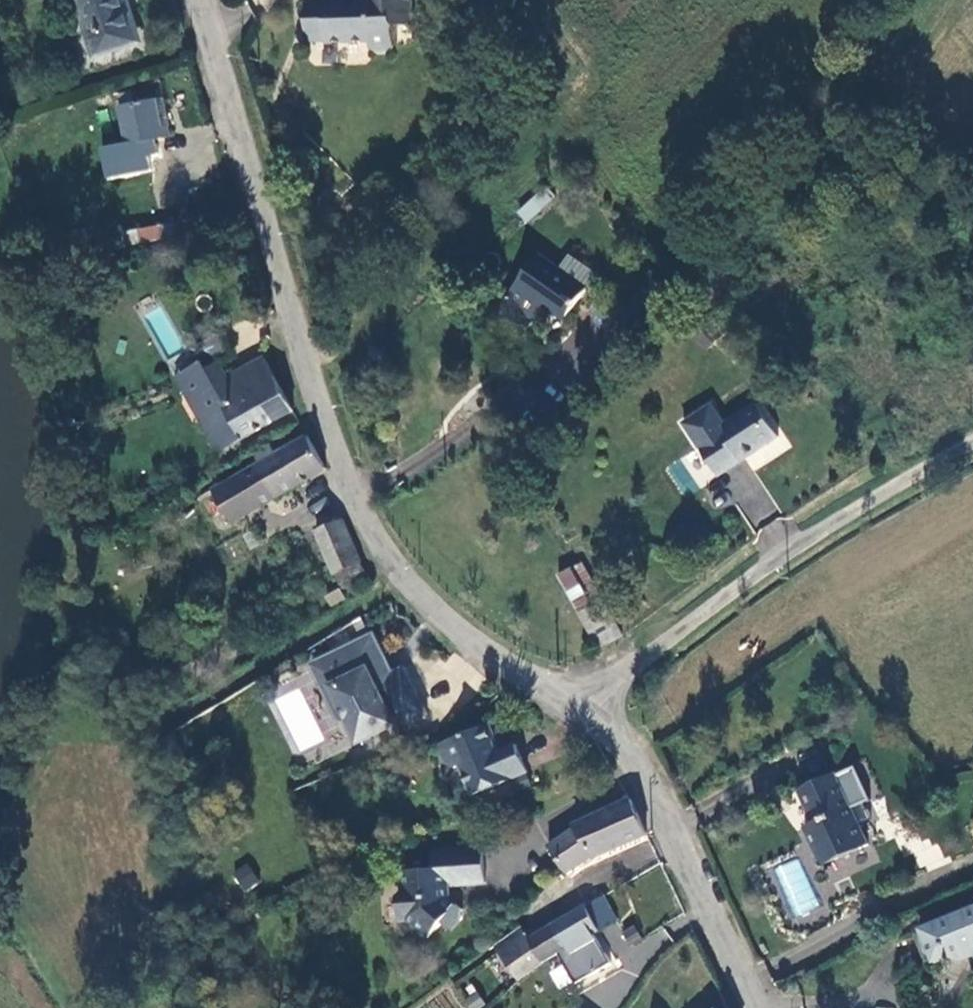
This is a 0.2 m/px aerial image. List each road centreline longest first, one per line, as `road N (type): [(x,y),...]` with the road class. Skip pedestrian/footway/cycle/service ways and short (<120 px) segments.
road 1 (unclassified): [(197,0),(343,475),(379,552),(426,604),(503,664),(583,694)]
road 2 (unclassified): [(583,694),(792,547),(972,436)]
road 3 (unclassified): [(583,694),(627,746),(751,1007)]

